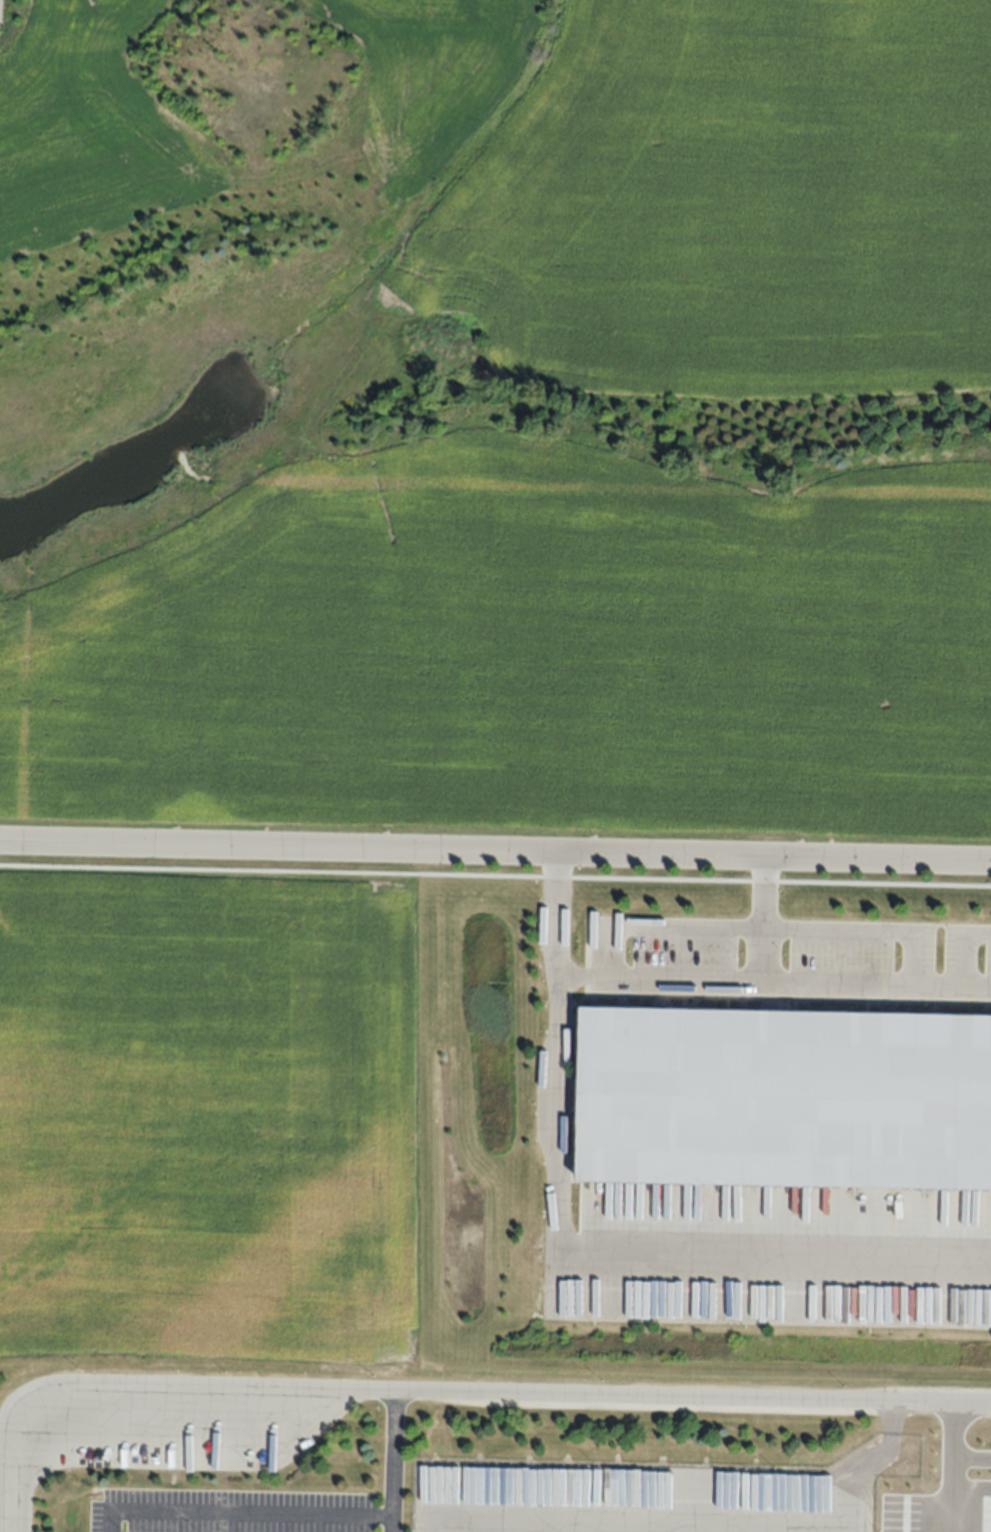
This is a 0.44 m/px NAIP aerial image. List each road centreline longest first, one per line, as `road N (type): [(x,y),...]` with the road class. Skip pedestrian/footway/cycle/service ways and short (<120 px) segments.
road 1 (residential): [(0,838),(990,859)]

